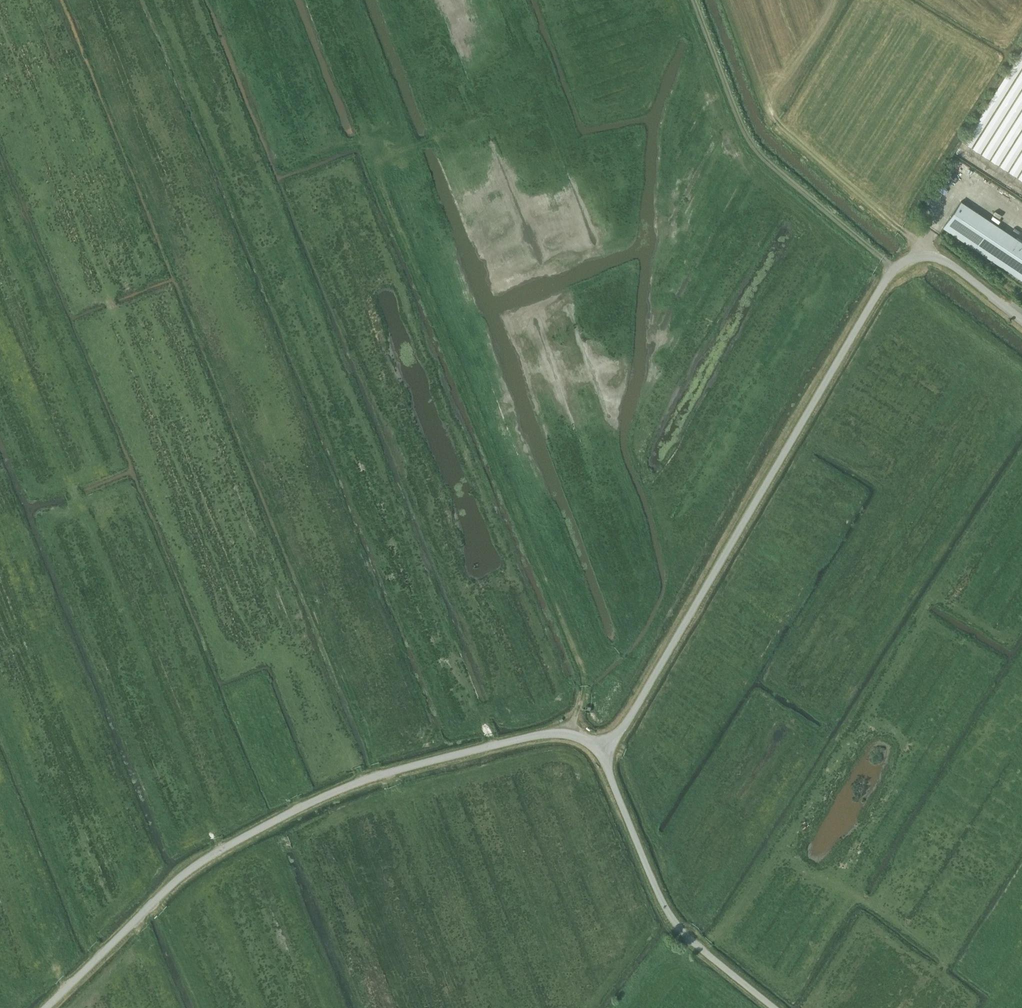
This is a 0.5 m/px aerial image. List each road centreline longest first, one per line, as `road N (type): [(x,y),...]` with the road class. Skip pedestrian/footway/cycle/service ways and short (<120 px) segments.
road 1 (unclassified): [(599,752),(628,722),(886,279),(913,257),(938,257),(1021,319)]
road 2 (unclassified): [(44,1007),(177,880),(263,825),(359,782),(538,734),(580,734),(599,752)]
road 3 (unclassified): [(784,1007),(673,922),(599,752)]

